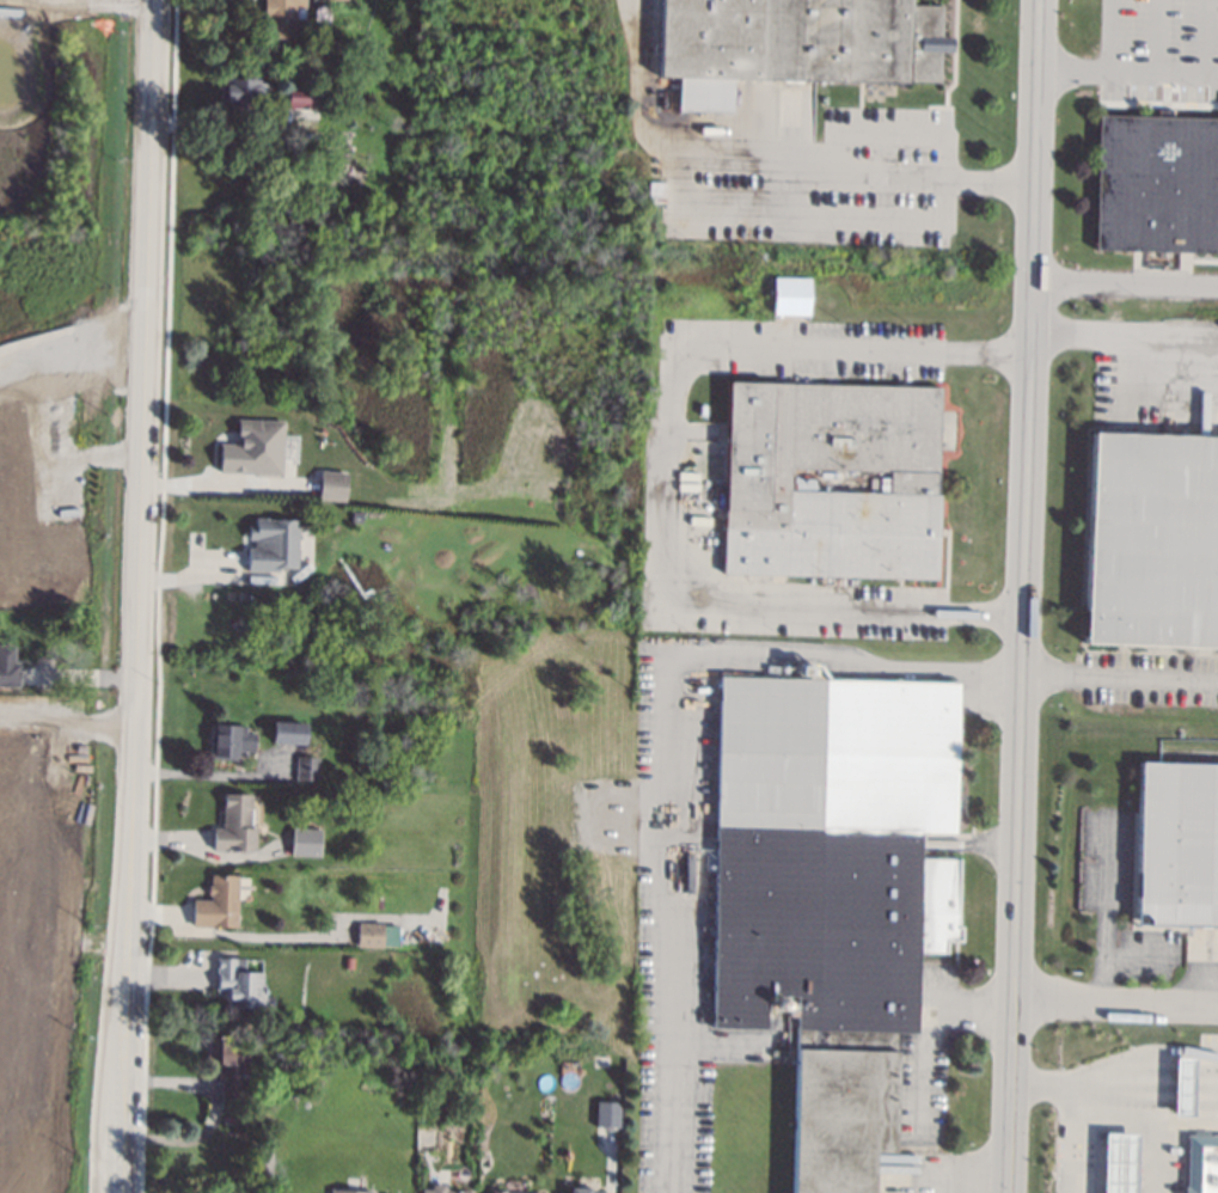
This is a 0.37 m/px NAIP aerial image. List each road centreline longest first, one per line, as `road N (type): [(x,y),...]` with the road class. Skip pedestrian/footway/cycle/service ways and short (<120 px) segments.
road 1 (secondary): [(155,0),(121,1192)]
road 2 (tertiary): [(1008,1192),(1041,0)]
road 3 (residential): [(143,348),(47,350),(0,365)]

